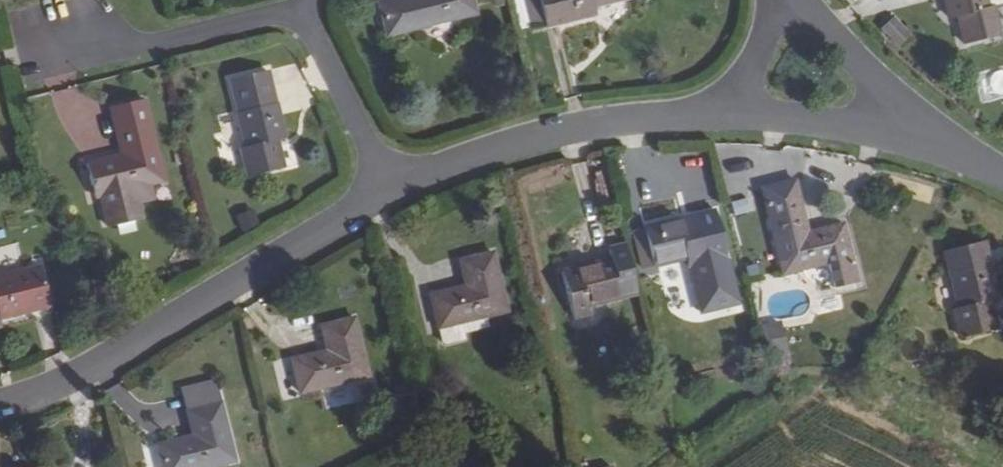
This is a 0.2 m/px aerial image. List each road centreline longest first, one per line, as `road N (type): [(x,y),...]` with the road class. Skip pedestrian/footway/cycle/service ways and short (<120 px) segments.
road 1 (residential): [(394,203),(99,376),(0,415)]
road 2 (residential): [(726,116),(539,145),(394,203)]
road 3 (residential): [(67,35),(136,45),(298,11)]
road 4 (residential): [(298,11),(394,203)]
road 5 (residential): [(921,131),(726,116)]
road 6 (residential): [(801,0),(921,131)]
road 7 (residential): [(726,116),(785,0)]

